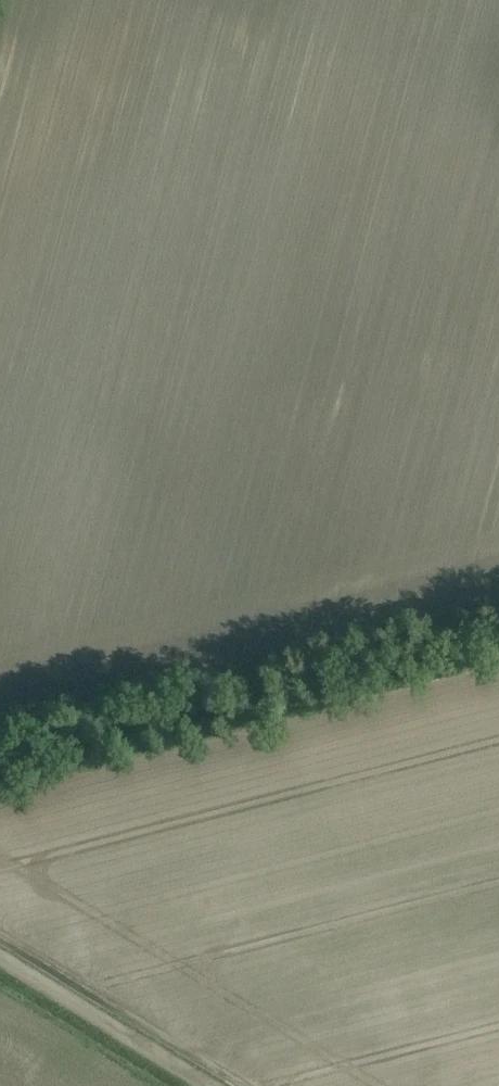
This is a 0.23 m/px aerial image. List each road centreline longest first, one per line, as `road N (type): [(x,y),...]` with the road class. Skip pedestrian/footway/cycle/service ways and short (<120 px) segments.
road 1 (track): [(0,957),(212,1085)]

